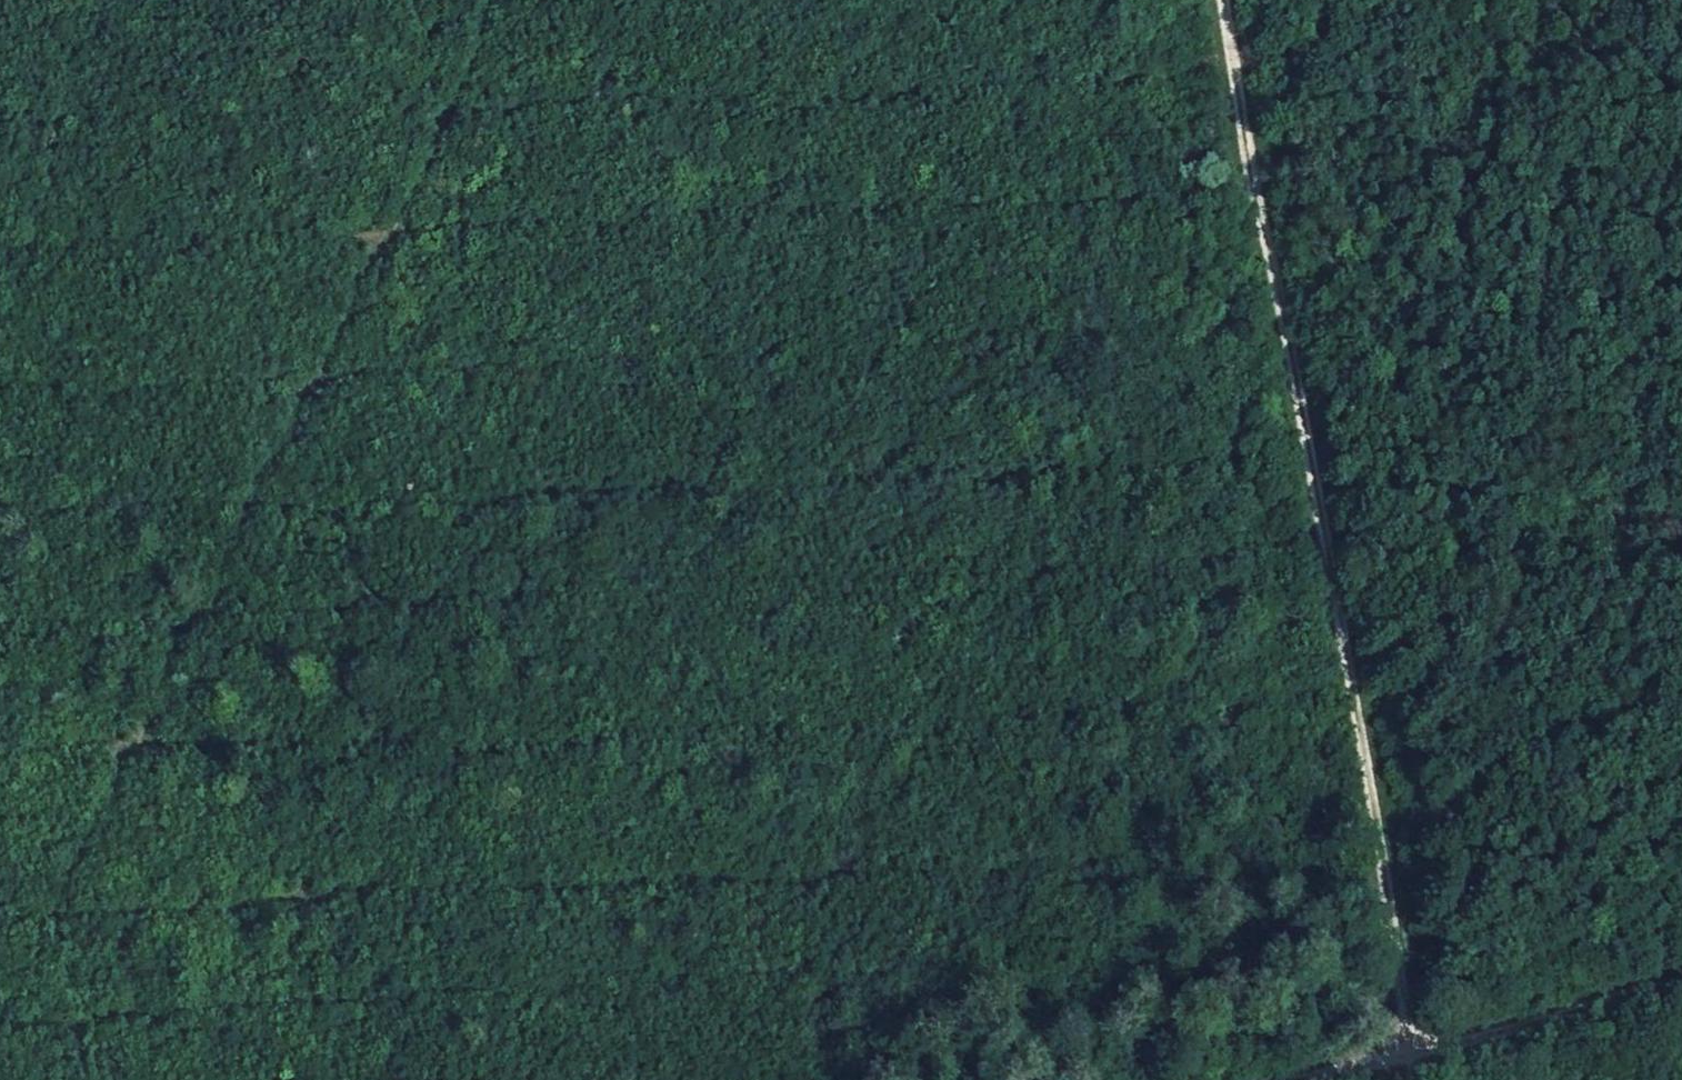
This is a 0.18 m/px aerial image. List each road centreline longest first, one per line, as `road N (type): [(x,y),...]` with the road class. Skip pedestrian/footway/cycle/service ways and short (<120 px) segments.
road 1 (track): [(1225,0),(1406,1065)]
road 2 (track): [(1681,994),(1406,1065)]

